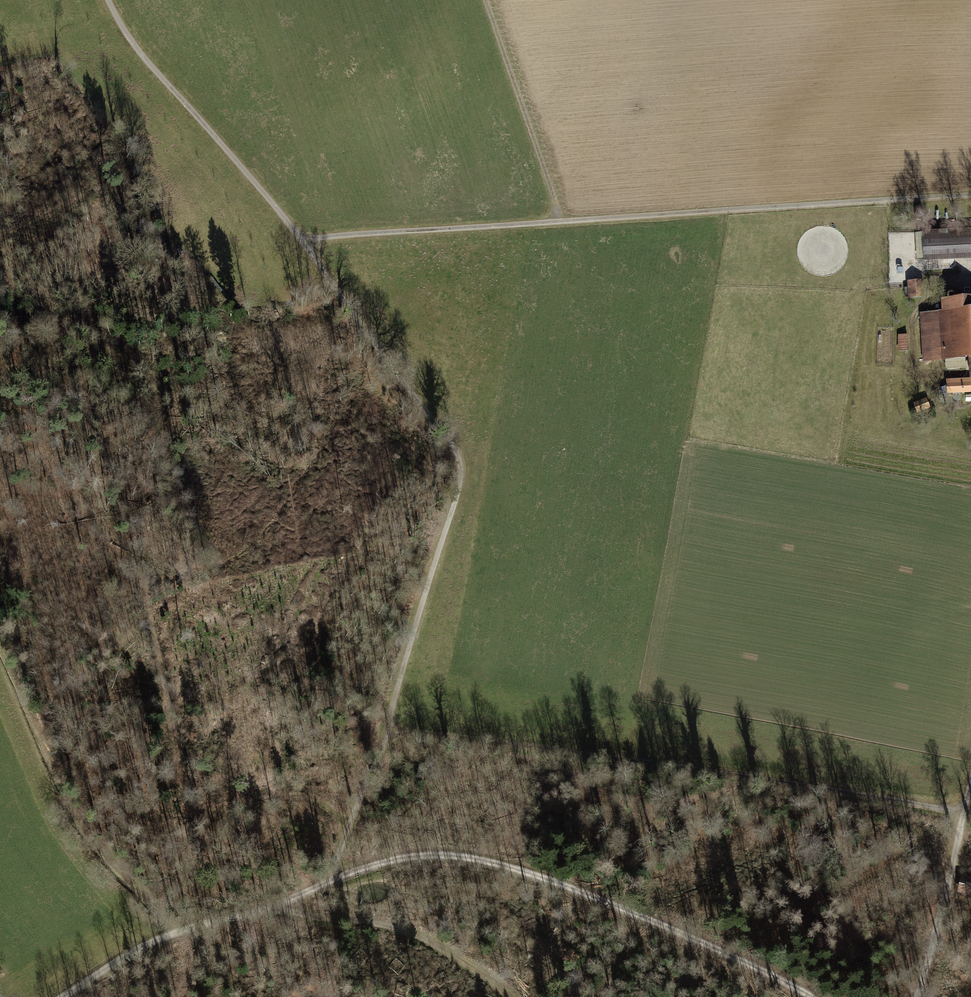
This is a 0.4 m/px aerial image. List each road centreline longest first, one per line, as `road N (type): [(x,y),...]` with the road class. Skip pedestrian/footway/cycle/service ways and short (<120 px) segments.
road 1 (track): [(969,800),(943,808),(382,728),(461,466),(303,240),(144,57),(109,0)]
road 2 (track): [(303,240),(970,199)]
road 3 (track): [(328,883),(434,856),(504,867),(611,903),(808,996)]
road 4 (track): [(65,996),(174,933),(328,883),(382,728)]
road 5 (track): [(505,996),(403,930),(272,907)]
road 6 (track): [(486,0),(562,223)]
road 7 (track): [(918,996),(969,800)]

